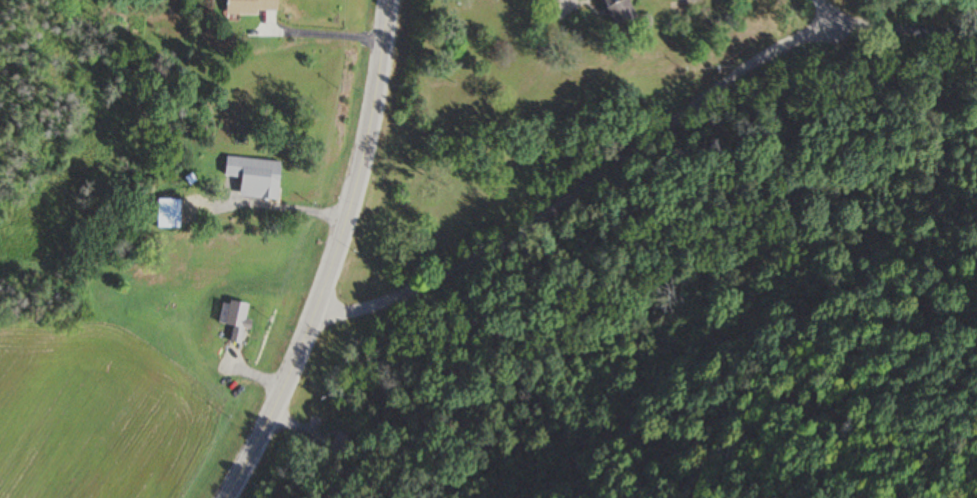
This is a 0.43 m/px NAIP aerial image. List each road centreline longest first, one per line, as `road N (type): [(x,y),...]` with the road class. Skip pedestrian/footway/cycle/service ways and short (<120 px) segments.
road 1 (residential): [(311,313),(355,313),(478,260),(777,48),(840,23)]
road 2 (primary): [(224,497),(289,370),(351,199),(389,0)]
road 3 (residential): [(840,23),(976,28)]

